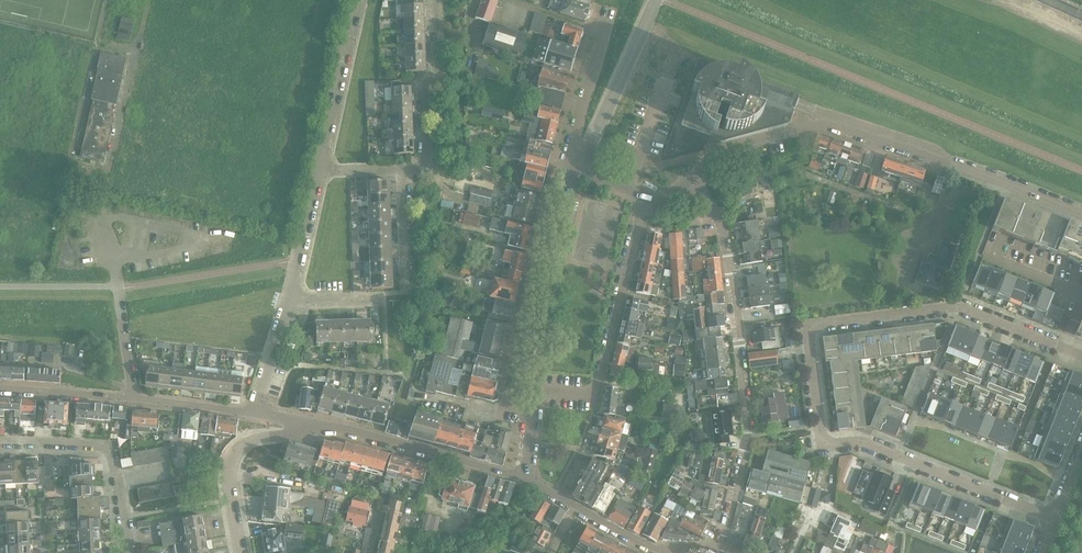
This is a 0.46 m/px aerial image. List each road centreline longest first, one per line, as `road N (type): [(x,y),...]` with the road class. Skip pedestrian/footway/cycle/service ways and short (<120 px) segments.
road 1 (unclassified): [(1081,357),(959,307),(810,326),(826,444),(858,442),(1052,517)]
road 2 (residential): [(1081,218),(826,124),(723,152),(692,179)]
road 3 (residential): [(721,546),(747,432),(725,236),(692,179)]
road 4 (residential): [(535,389),(579,163)]
road 5 (residential): [(312,422),(525,479)]
road 6 (residential): [(0,442),(109,447),(128,552)]
road 7 (residential): [(644,196),(597,394)]
road 8 (residential): [(403,169),(427,168),(424,90),(437,74),(436,0)]
road 9 (residential): [(242,552),(231,458),(244,443),(312,422)]
road 10 (residential): [(579,163),(654,0)]
road 11 (residential): [(356,0),(318,171)]
road 12 (residential): [(579,163),(573,148),(609,9)]
road 13 (residential): [(525,479),(664,552)]
road 14 (residential): [(134,397),(0,387)]
road 15 (residential): [(318,171),(289,300)]
road 16 (residential): [(403,169),(406,290)]
road 17 (residential): [(253,413),(134,397)]

